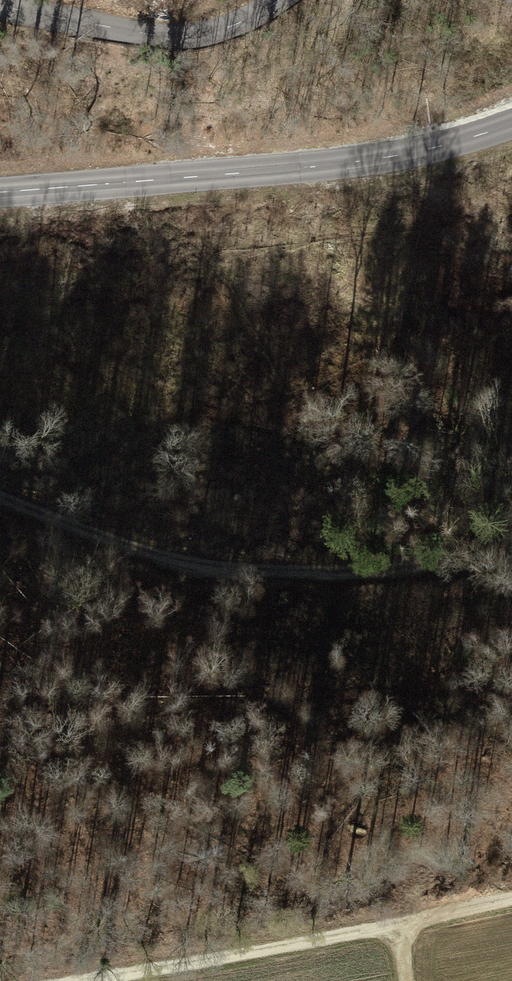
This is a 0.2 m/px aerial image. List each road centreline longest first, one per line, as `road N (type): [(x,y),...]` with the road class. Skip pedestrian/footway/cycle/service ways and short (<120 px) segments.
road 1 (track): [(0,489),(152,557),(302,574),(477,561),(511,566)]
road 2 (tertiary): [(0,192),(331,166),(511,122)]
road 3 (track): [(511,896),(402,926),(77,980)]
road 4 (tertiary): [(286,0),(206,36),(130,35),(0,10)]

